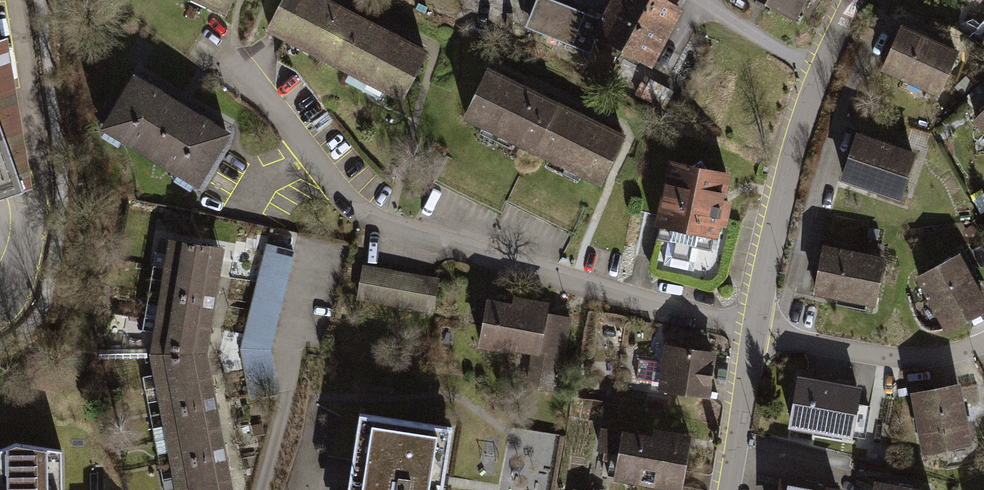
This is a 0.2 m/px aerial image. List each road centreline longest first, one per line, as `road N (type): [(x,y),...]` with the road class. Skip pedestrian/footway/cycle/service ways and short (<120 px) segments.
road 1 (residential): [(757,328),(364,217),(225,55)]
road 2 (residential): [(860,0),(821,78),(792,171),(757,328)]
road 3 (residential): [(258,489),(325,266)]
road 4 (residential): [(973,341),(907,355),(757,328)]
road 5 (residential): [(757,328),(730,489)]

